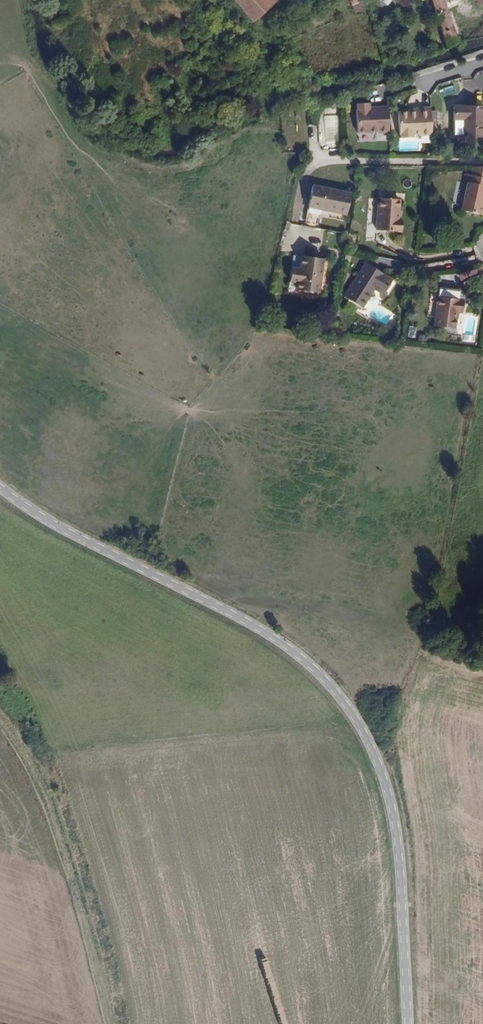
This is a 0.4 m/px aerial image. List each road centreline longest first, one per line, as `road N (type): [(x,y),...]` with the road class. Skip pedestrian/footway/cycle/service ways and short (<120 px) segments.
road 1 (tertiary): [(0,487),(59,527),(281,642),(339,696),(376,759),(397,837),(408,1023)]
road 2 (track): [(110,1023),(65,849),(34,767),(0,718)]
road 3 (residential): [(482,159),(319,162),(303,174),(293,223)]

